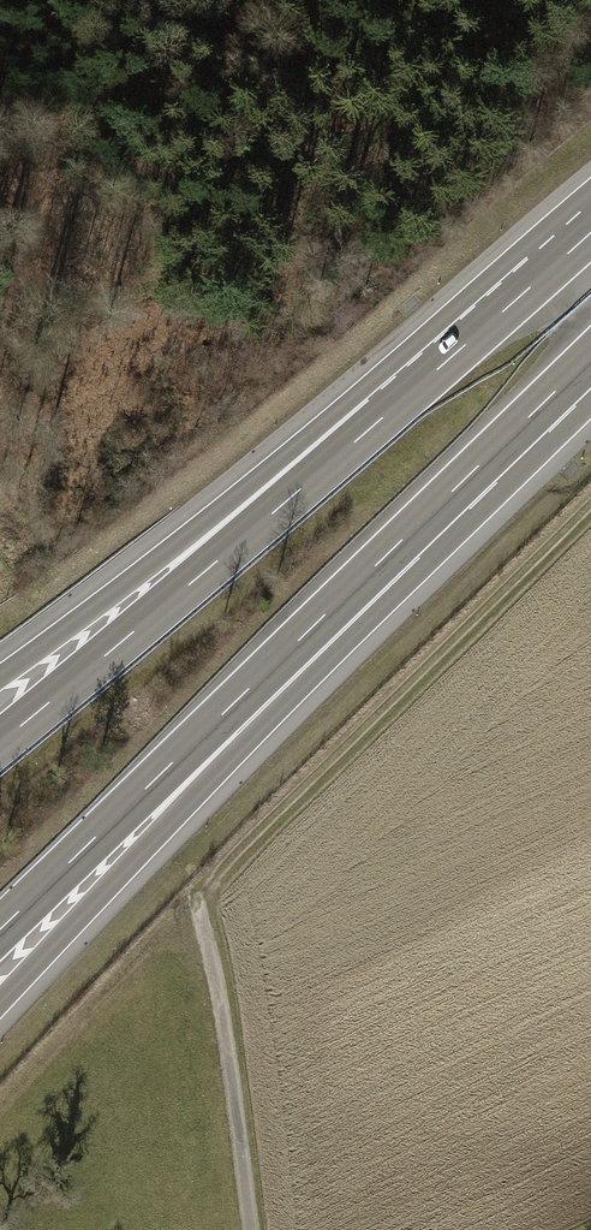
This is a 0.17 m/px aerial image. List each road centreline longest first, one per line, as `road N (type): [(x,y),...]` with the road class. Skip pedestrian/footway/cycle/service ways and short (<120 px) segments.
road 1 (motorway): [(0,999),(513,432)]
road 2 (motorway): [(0,929),(513,432)]
road 3 (track): [(192,904),(590,504)]
road 4 (motorway): [(382,418),(0,744)]
road 5 (motorway): [(382,418),(0,676)]
road 6 (track): [(253,1229),(215,950),(192,904)]
road 7 (track): [(0,1114),(192,904)]
road 8 (motorway): [(590,232),(382,418)]

